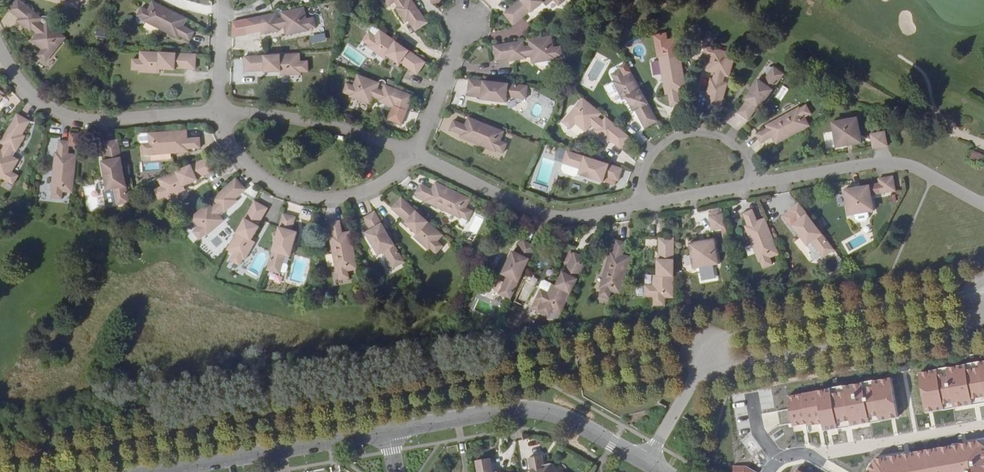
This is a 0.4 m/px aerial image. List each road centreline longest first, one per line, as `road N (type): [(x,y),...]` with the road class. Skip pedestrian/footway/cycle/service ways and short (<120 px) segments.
road 1 (unclassified): [(983,289),(718,338),(696,375)]
road 2 (unclassified): [(696,375),(983,318)]
road 3 (tertiary): [(662,471),(570,419),(542,413),(474,414),(388,431)]
road 4 (residential): [(218,114),(240,163),(294,196),(359,195),(411,153)]
road 5 (residential): [(0,49),(22,87),(71,117),(218,114)]
road 6 (residential): [(638,205),(561,218),(528,213),(411,153)]
road 7 (residential): [(983,204),(883,161),(755,184)]
road 8 (tertiary): [(388,431),(168,471)]
road 9 (residential): [(768,471),(790,455),(983,425)]
road 10 (residential): [(411,153),(303,120),(218,114)]
road 11 (residential): [(755,184),(736,141),(690,129),(645,157),(638,205)]
road 12 (residential): [(411,153),(464,22)]

